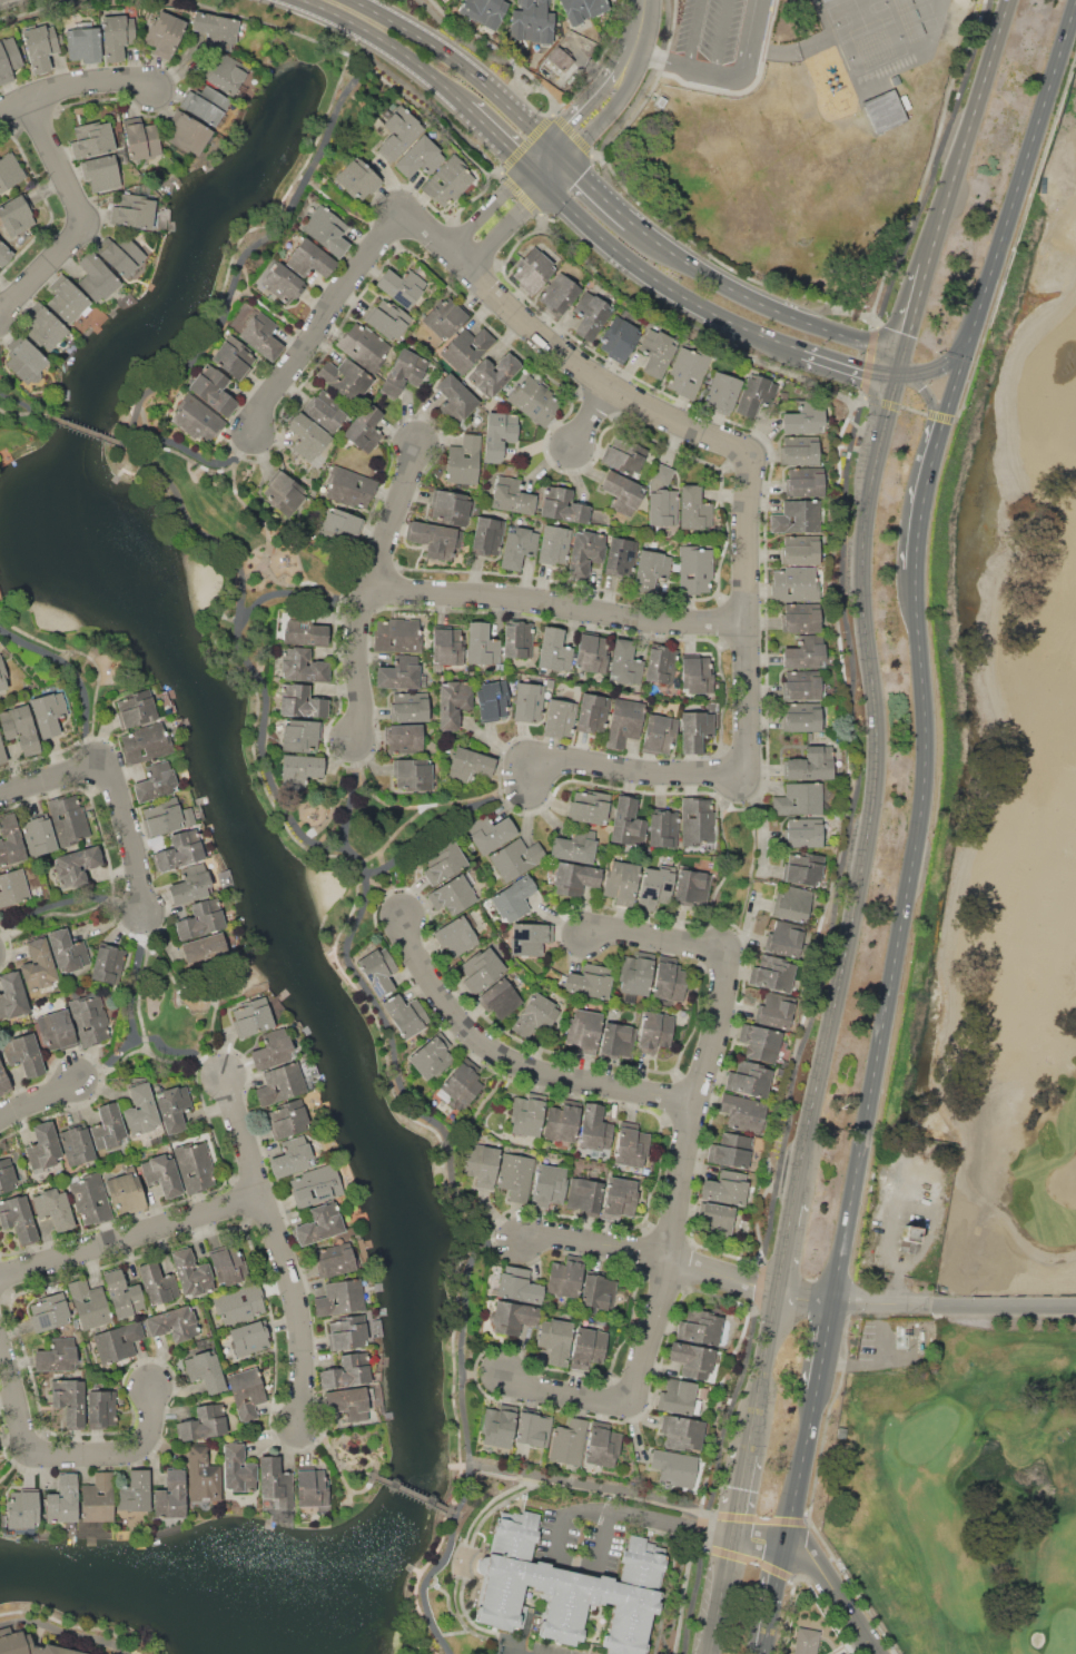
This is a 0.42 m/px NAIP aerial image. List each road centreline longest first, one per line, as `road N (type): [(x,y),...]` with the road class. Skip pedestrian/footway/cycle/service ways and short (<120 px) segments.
road 1 (residential): [(256,426),(261,401),(401,208),(611,384),(739,460),(749,778)]
road 2 (secondary): [(895,371),(862,551),(881,759),(876,811),(799,1193)]
road 3 (secondary): [(837,1303),(928,798),(918,583),(925,511)]
road 4 (residential): [(722,954),(712,1041),(690,1103),(629,1401),(594,1405),(534,1392),(512,1375)]
road 5 (residential): [(748,620),(371,593)]
road 6 (residential): [(405,913),(427,983),(505,1067),(690,1103)]
road 7 (residential): [(224,1084),(288,1280),(303,1421)]
road 8 (secondary): [(550,184),(672,288),(806,352)]
road 9 (secondary): [(985,303),(1075,14)]
road 10 (residential): [(413,451),(359,647),(361,741)]
road 11 (residential): [(781,1294),(837,1303),(1075,1305)]
road 12 (residential): [(0,1342),(19,1434),(33,1451),(70,1460),(137,1451),(155,1436),(158,1390)]
road 13 (secondary): [(1012,0),(927,265)]
road 14 (residential): [(633,51),(463,233),(463,260)]
road 15 (residential): [(0,1278),(263,1200)]
road 16 (residential): [(522,1242),(564,1237),(664,1256),(781,1294)]
road 17 (residential): [(41,99),(89,220),(70,260),(2,318)]
road 18 (residential): [(0,792),(88,765),(108,772),(146,915)]
road 19 (residential): [(749,778),(534,759),(532,792)]
road 20 (secondary): [(925,511),(985,303)]
road 21 (secondary): [(277,0),(391,52),(465,104)]
road 22 (secondary): [(819,325),(731,287),(631,221)]
road 23 (secondary): [(497,91),(358,0)]
road 24 (residential): [(159,92),(69,87),(0,118)]
road 25 (residential): [(550,184),(628,90),(633,51)]
road 26 (secondary): [(789,1544),(819,1391)]
road 27 (secondary): [(926,505),(934,398),(895,371)]
road 28 (secondary): [(781,1294),(753,1446)]
road 29 (tertiary): [(878,1653),(818,1562),(789,1544)]
road 30 (residential): [(591,932),(722,954)]
road 31 (secondary): [(895,371),(925,372),(956,358),(985,303)]
road 32 (secondary): [(737,1535),(715,1653)]

